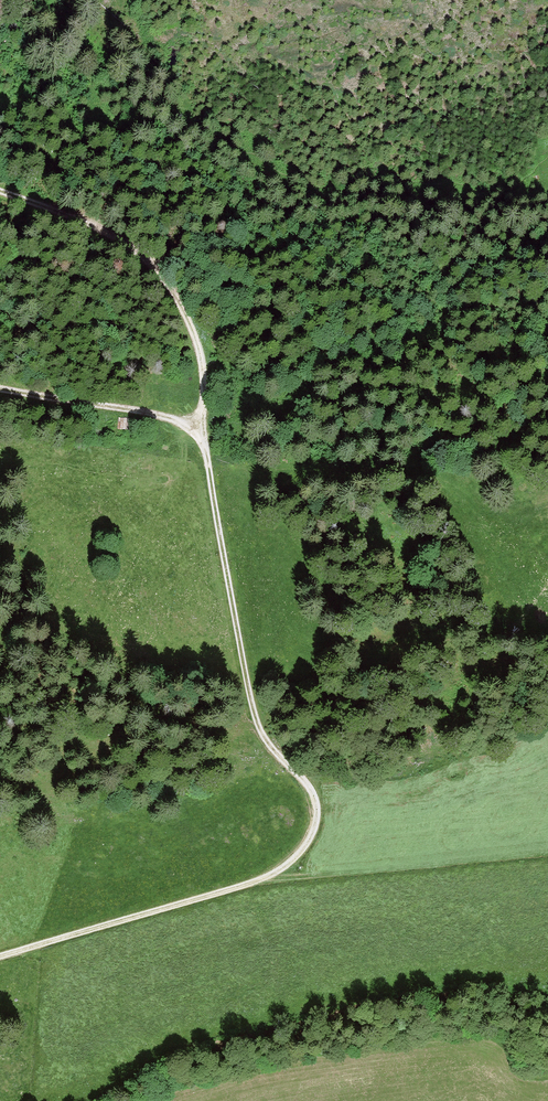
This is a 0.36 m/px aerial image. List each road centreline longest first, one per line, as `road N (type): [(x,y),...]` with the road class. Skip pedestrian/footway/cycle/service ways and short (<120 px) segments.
road 1 (track): [(0,954),(256,881),(311,840),(318,815),(313,790),(261,725),(248,685),(208,453)]
road 2 (track): [(208,453),(203,361),(162,271),(99,229),(0,191)]
road 3 (track): [(547,851),(256,881)]
road 4 (track): [(208,453),(193,431),(155,414),(0,388)]

